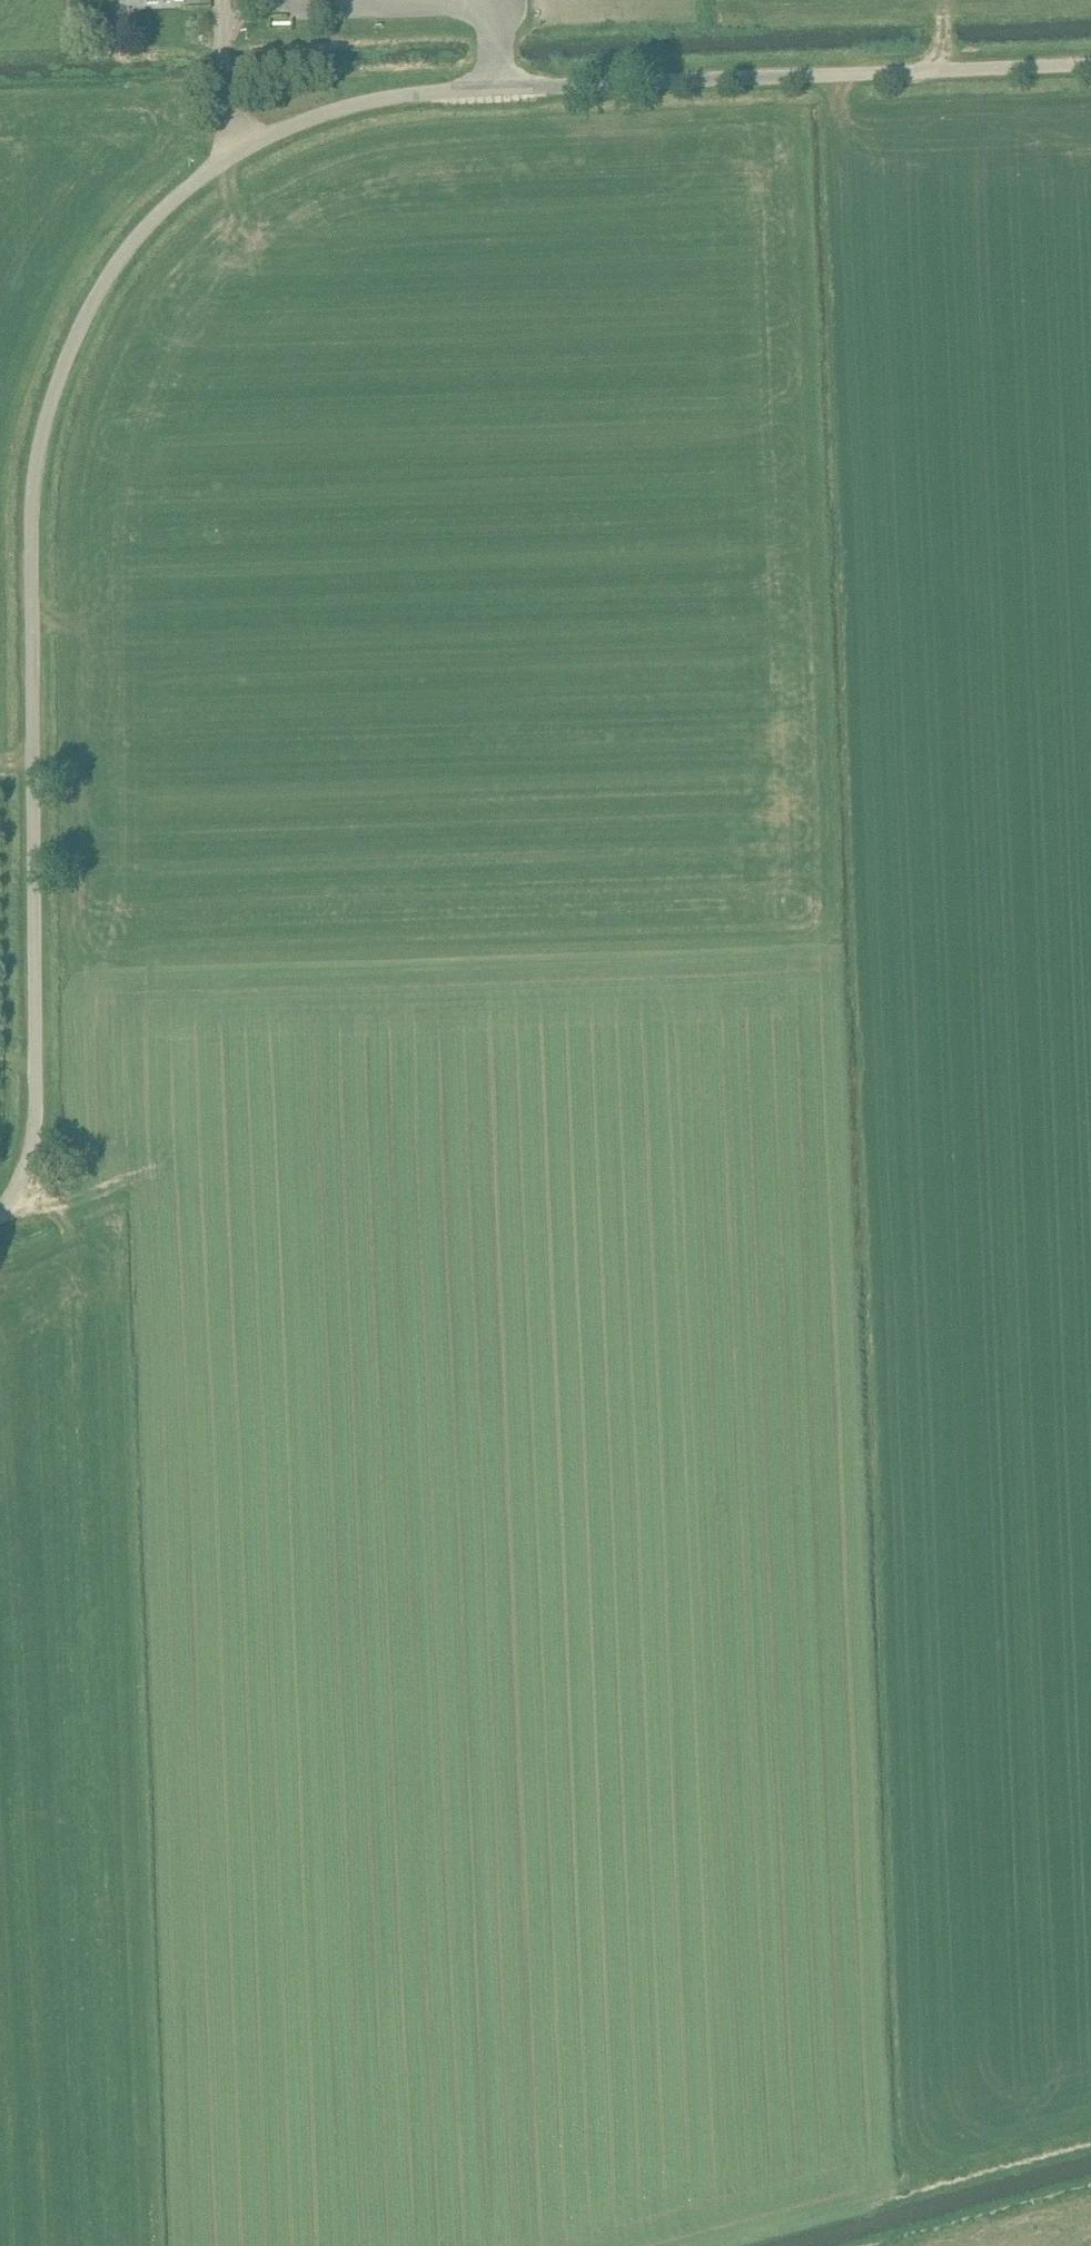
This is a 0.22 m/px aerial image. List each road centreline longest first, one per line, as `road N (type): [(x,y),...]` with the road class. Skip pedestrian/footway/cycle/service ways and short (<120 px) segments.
road 1 (unclassified): [(0,1208),(26,1168),(36,1127),(36,474),(67,359),(116,263),(147,226),(175,197),(276,132),(334,110),(423,91),(1090,65)]

